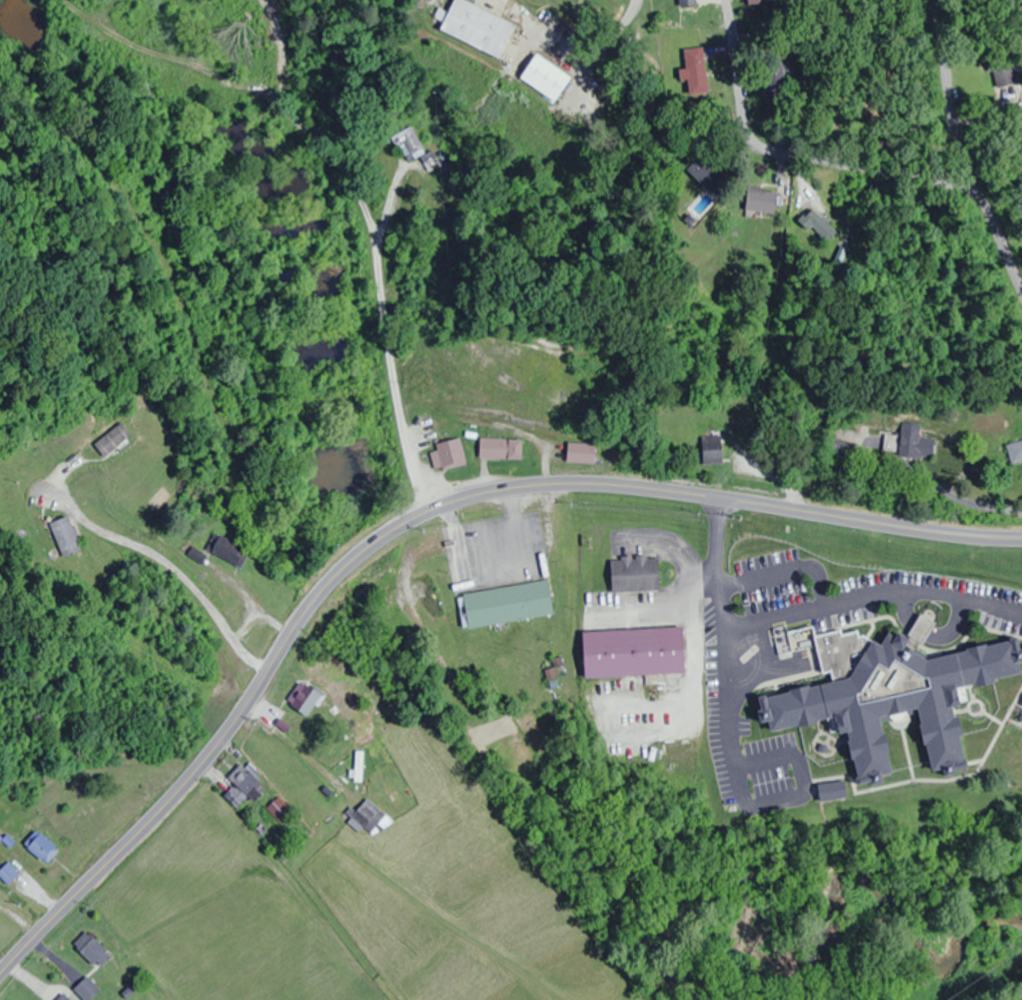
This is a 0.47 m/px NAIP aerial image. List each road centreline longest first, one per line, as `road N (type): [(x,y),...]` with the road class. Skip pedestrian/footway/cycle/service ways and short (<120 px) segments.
road 1 (secondary): [(1021,535),(588,482),(508,487),(427,511),(332,576),(201,761),(0,972)]
road 2 (residential): [(465,27),(481,114),(431,394),(427,511)]
road 3 (residential): [(978,190),(831,167),(746,131),(722,0)]
road 4 (residential): [(931,0),(964,176),(978,190)]
road 5 (residential): [(1021,303),(978,190)]

